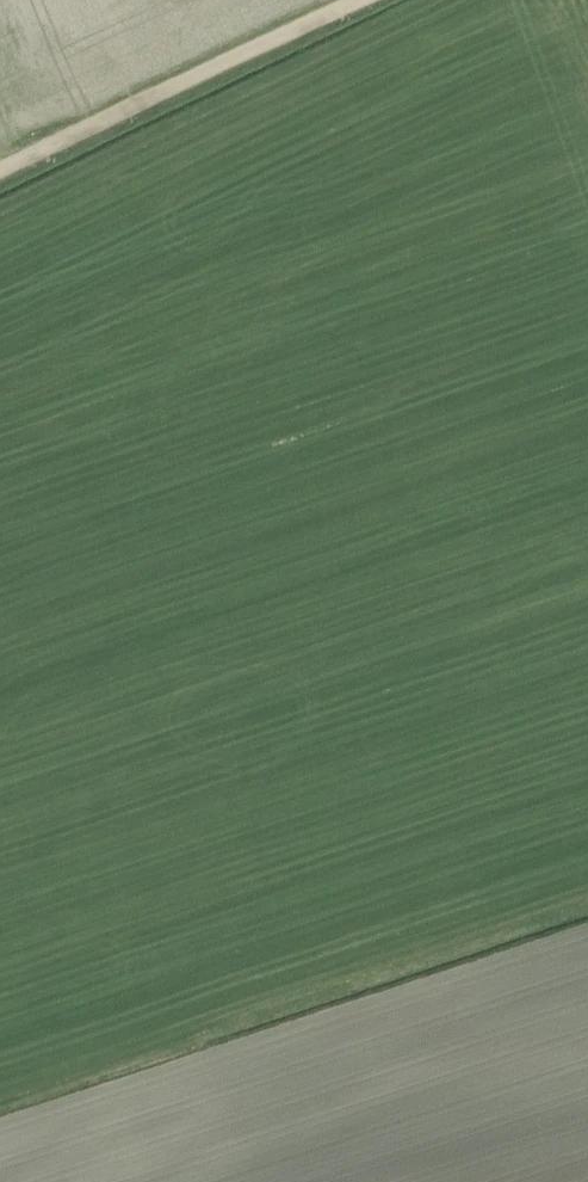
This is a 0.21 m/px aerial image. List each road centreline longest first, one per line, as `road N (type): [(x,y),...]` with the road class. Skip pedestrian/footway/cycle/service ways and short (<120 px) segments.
road 1 (track): [(0,176),(351,0)]

